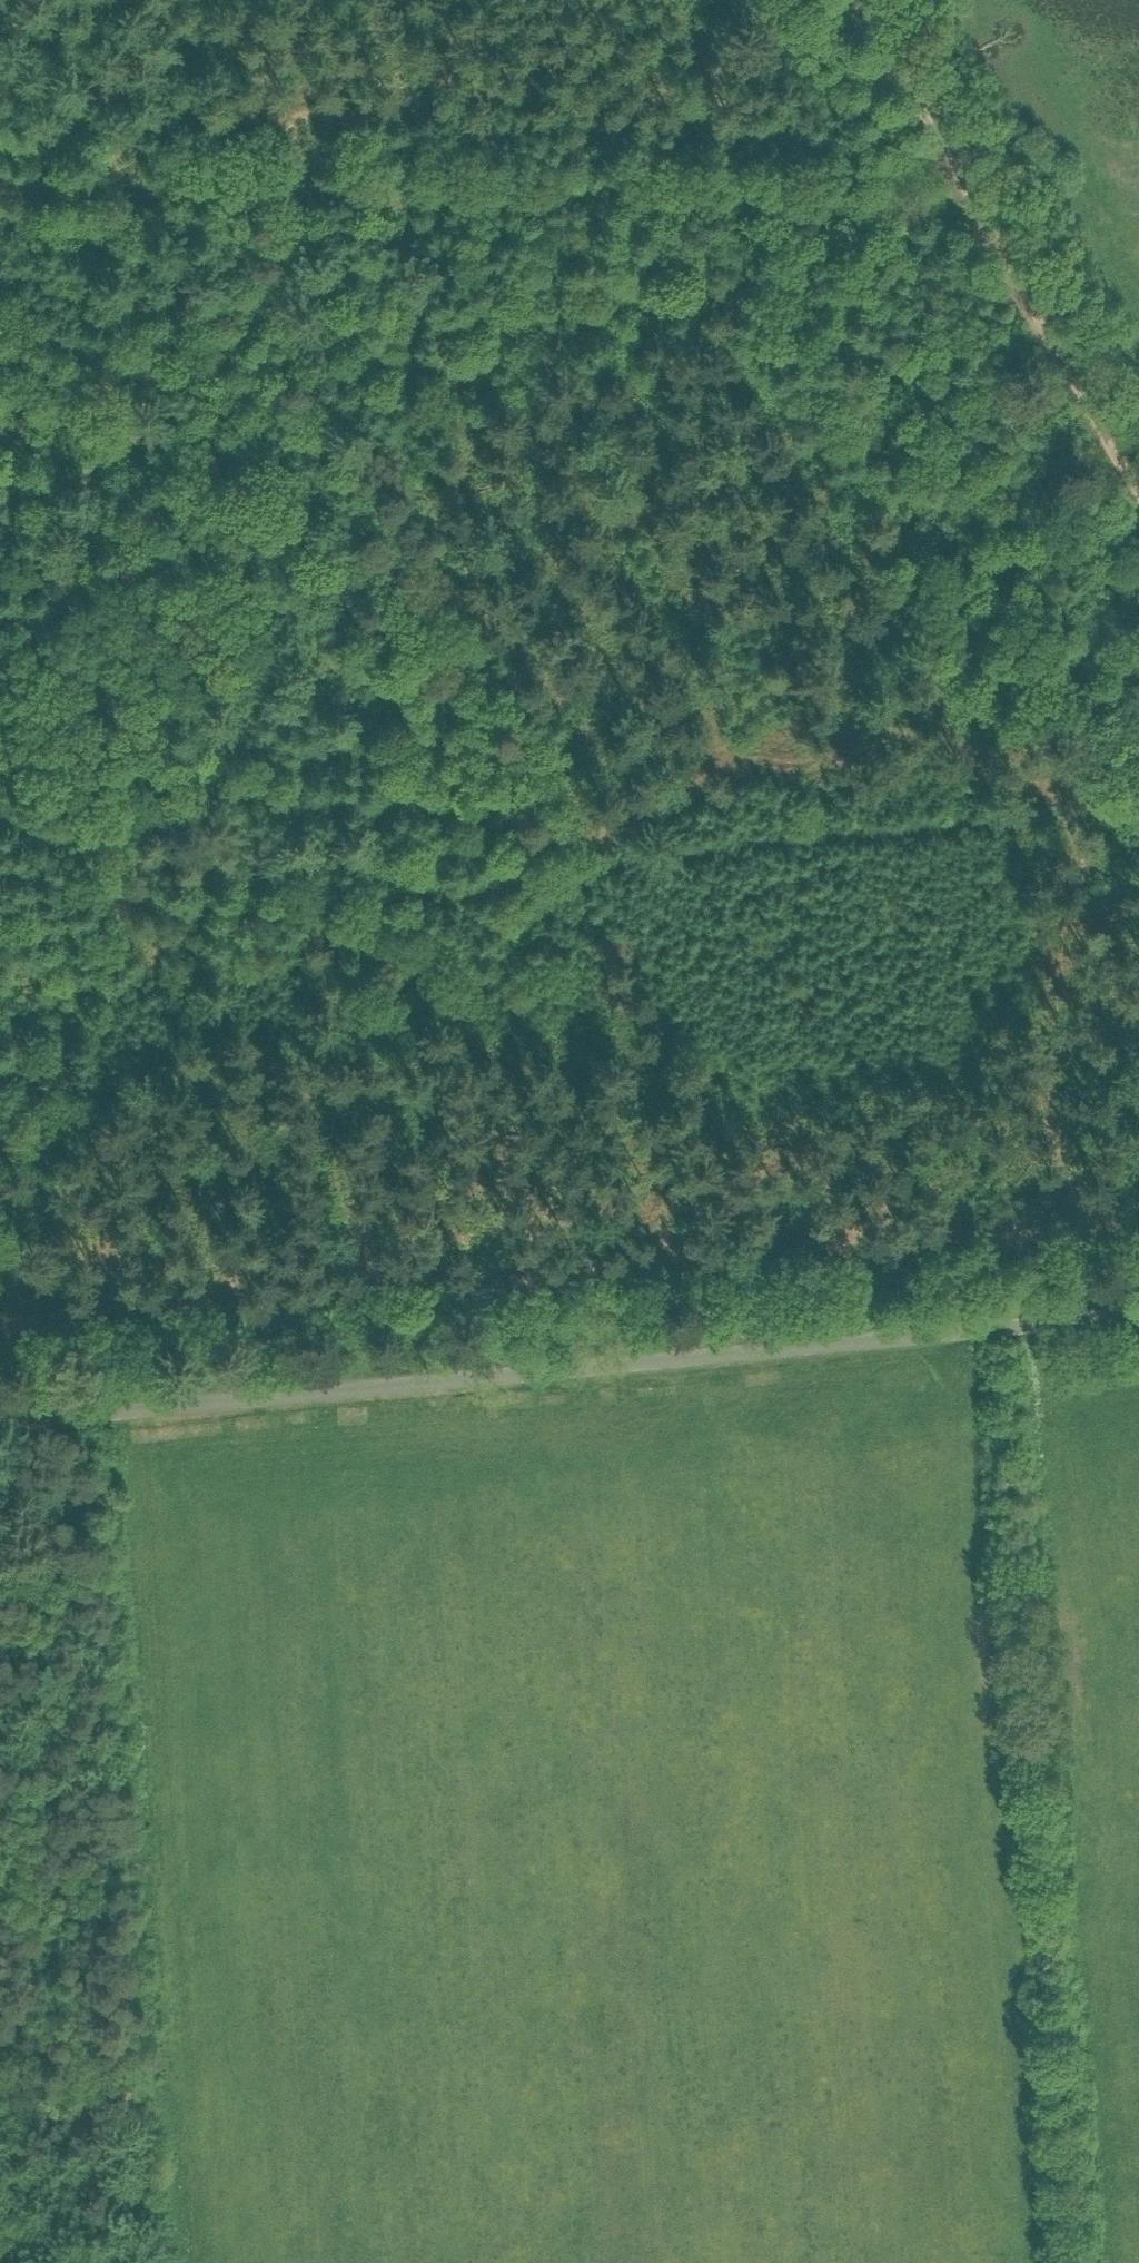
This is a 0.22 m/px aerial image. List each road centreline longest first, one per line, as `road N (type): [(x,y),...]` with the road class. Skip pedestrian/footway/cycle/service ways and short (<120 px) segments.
road 1 (unclassified): [(1138,1313),(0,1420)]
road 2 (track): [(974,215),(0,196)]
road 3 (track): [(1138,502),(862,0)]

